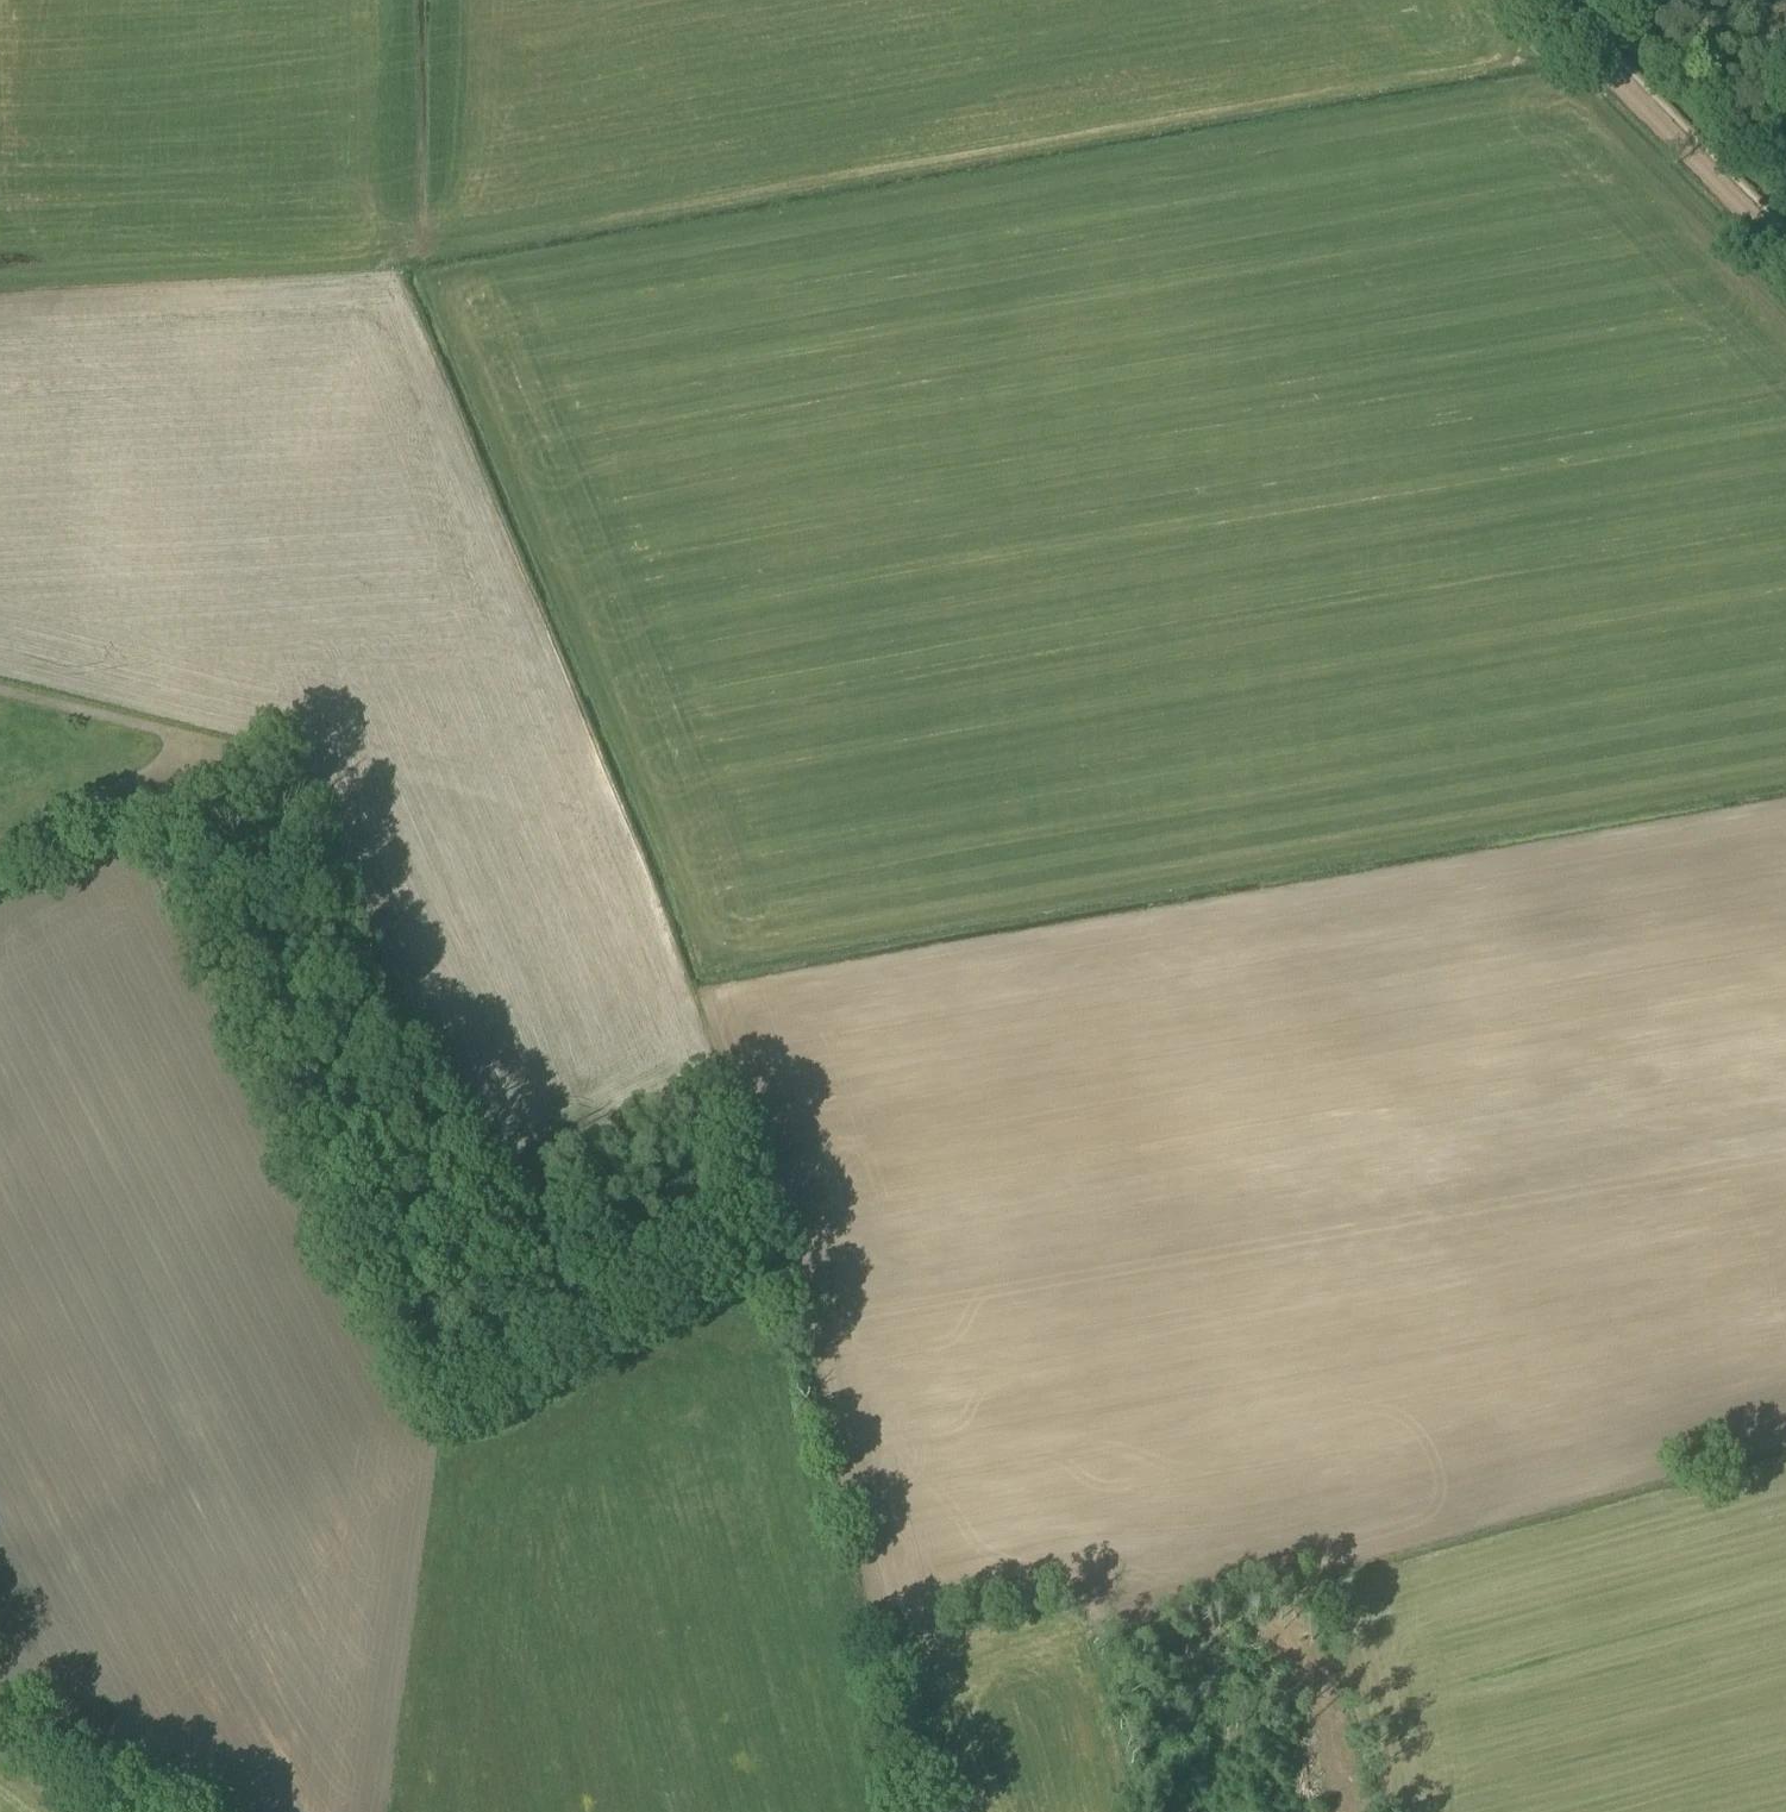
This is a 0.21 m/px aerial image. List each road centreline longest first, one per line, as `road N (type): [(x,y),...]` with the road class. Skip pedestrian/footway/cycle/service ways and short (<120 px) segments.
road 1 (track): [(1531,0),(1785,261)]
road 2 (track): [(118,1811),(0,1733)]

